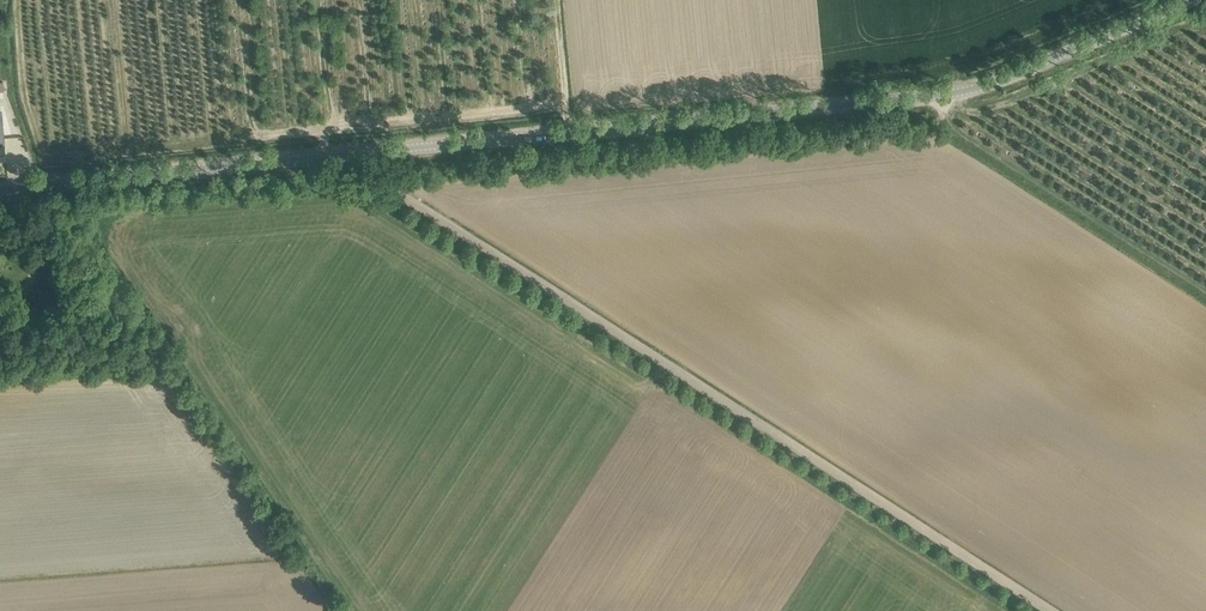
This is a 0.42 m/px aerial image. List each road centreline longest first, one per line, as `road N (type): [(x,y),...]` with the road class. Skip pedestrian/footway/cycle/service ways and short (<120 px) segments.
road 1 (unclassified): [(0,189),(941,86),(1173,0)]
road 2 (track): [(340,156),(1044,610)]

